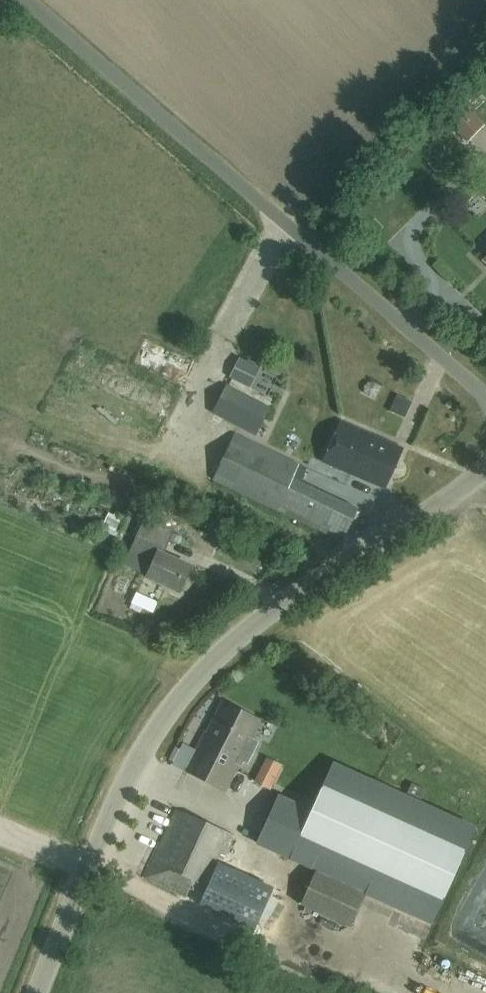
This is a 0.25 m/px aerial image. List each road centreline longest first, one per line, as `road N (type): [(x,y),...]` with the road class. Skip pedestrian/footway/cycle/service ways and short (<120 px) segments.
road 1 (unclassified): [(36,992),(117,795),(157,723),(258,624),(485,467)]
road 2 (unclassified): [(485,396),(25,0)]

